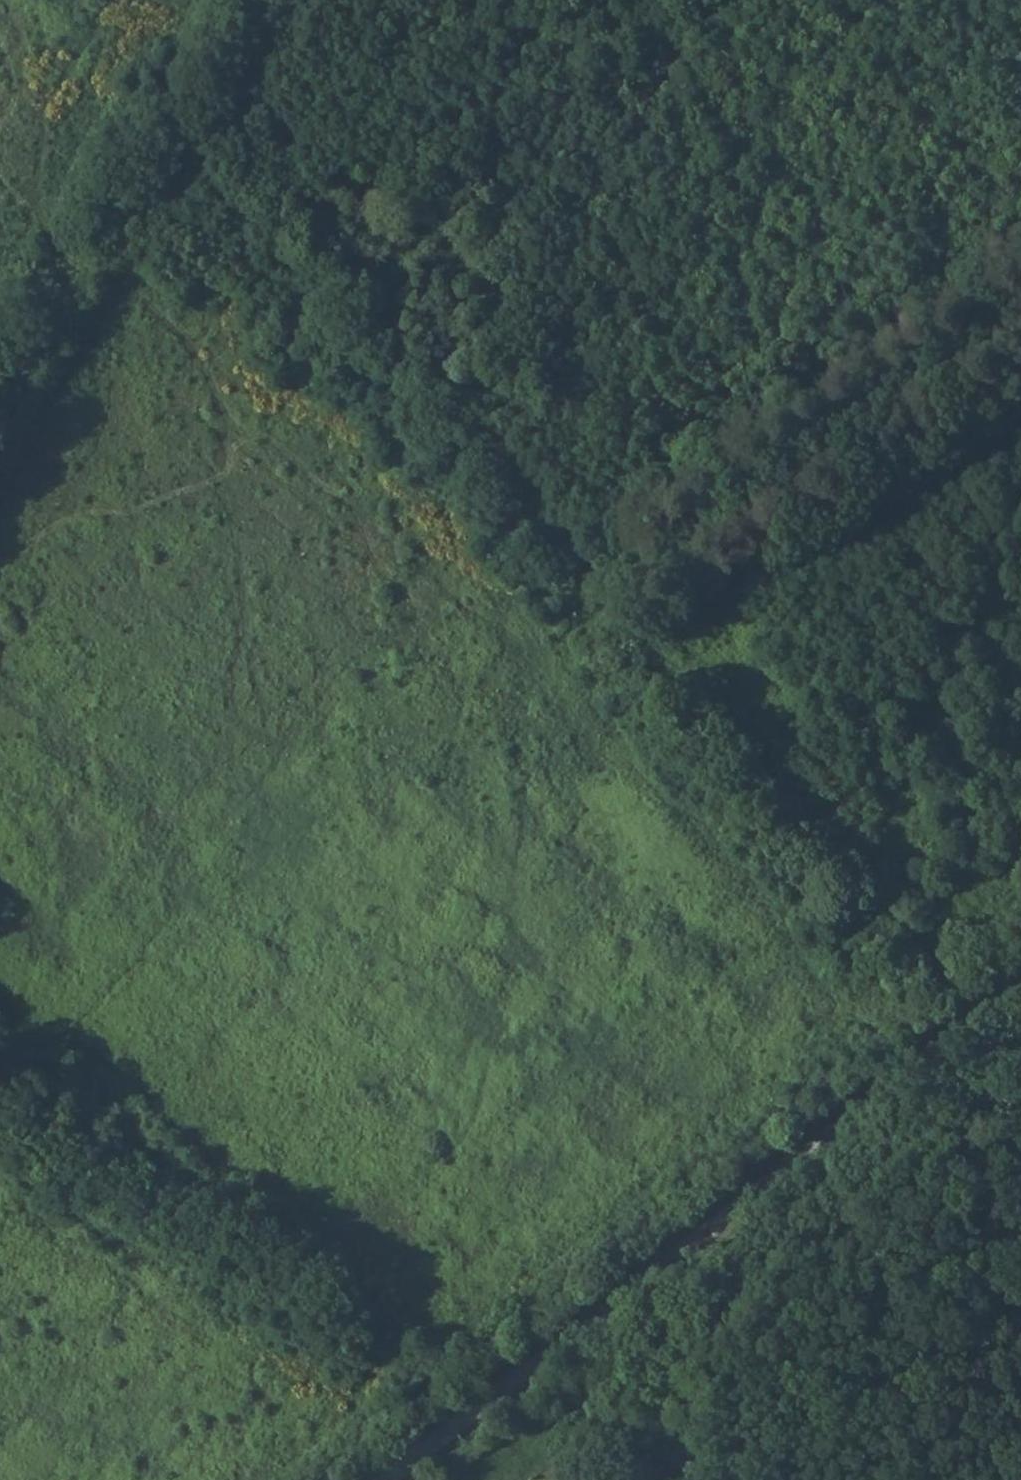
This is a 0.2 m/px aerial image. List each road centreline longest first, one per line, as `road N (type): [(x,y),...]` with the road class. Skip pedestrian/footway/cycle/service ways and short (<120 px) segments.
road 1 (track): [(383,1479),(1020,977)]

